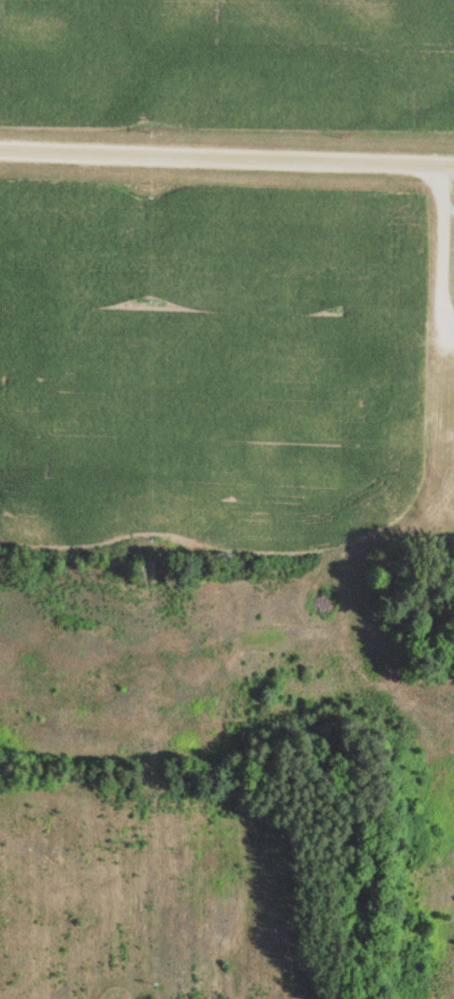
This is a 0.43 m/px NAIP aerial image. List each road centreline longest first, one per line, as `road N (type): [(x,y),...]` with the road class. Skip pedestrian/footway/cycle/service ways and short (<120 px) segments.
road 1 (residential): [(453,150),(0,133)]

